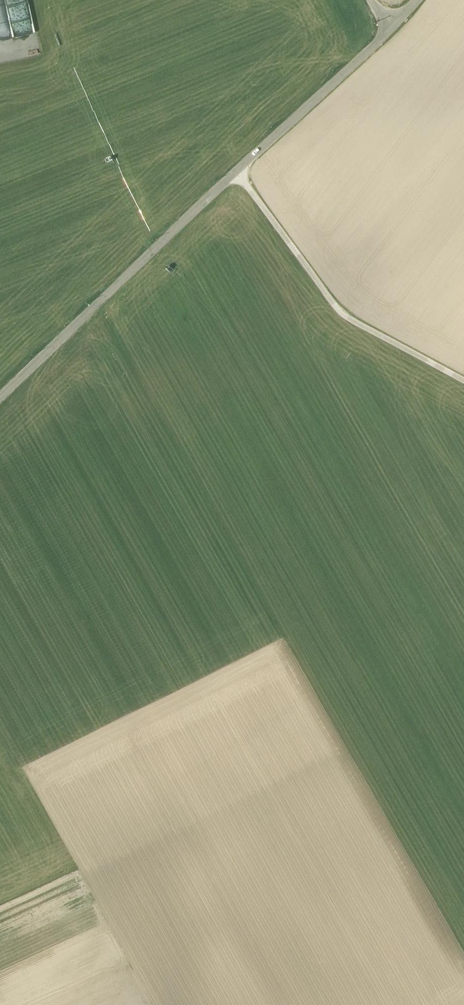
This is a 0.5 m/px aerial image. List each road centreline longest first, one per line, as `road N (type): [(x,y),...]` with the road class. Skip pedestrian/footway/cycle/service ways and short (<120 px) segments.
road 1 (unclassified): [(235,171),(0,392)]
road 2 (unclassified): [(235,171),(336,309),(463,381)]
road 3 (unclassified): [(395,26),(235,171)]

